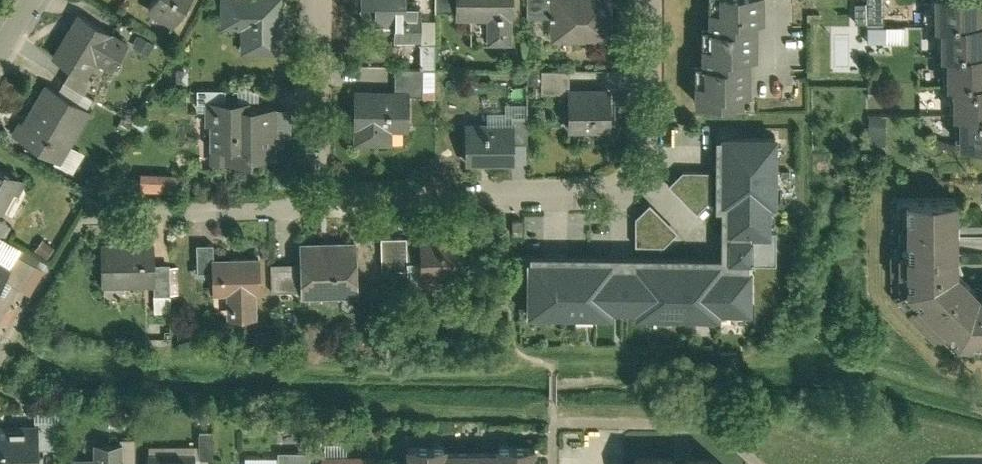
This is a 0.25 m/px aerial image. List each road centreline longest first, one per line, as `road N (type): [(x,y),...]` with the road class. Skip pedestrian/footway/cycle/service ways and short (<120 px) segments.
road 1 (residential): [(317,208),(622,192),(646,177),(655,150),(655,0)]
road 2 (residential): [(311,0),(317,208)]
road 3 (residential): [(147,215),(317,208)]

